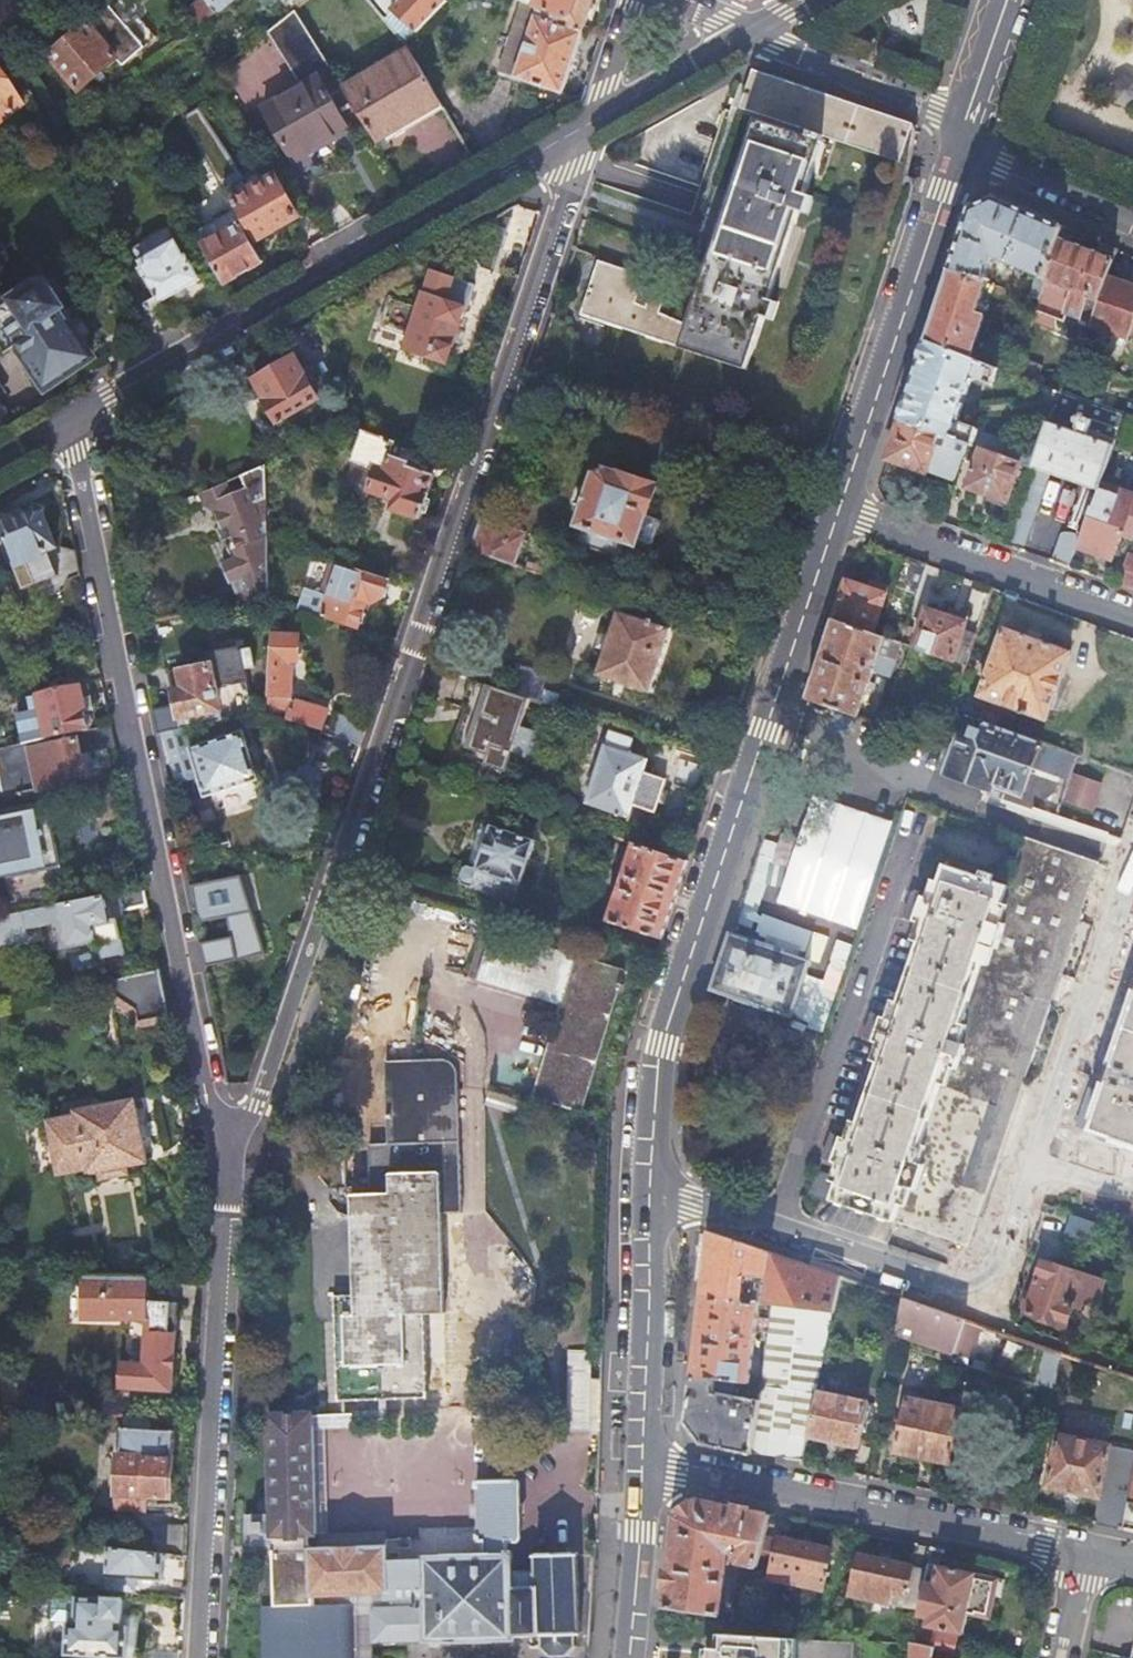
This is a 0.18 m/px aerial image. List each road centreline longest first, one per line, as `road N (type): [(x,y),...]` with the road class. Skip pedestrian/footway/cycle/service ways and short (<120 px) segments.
road 1 (residential): [(231,1154),(259,1103),(586,131)]
road 2 (residential): [(66,429),(79,452),(217,1149),(231,1154)]
road 3 (secondary): [(840,515),(666,1022),(650,1196)]
road 4 (residential): [(586,131),(66,429)]
road 5 (residential): [(231,1154),(201,1657)]
road 6 (residential): [(650,1196),(945,1291),(994,1274),(1034,1162)]
road 7 (residential): [(643,1469),(1087,1554)]
road 8 (secondary): [(962,139),(840,515)]
road 9 (residential): [(840,515),(1132,616)]
road 10 (residential): [(1034,1162),(1132,891)]
road 11 (secondary): [(650,1196),(643,1469)]
road 12 (residential): [(962,139),(931,115),(755,34)]
road 13 (residential): [(755,34),(586,131)]
road 14 (secondary): [(643,1469),(629,1657)]
road 15 (residential): [(1132,216),(997,165),(962,139)]
road 16 (secondary): [(1008,0),(962,139)]
road 17 (residential): [(586,131),(630,0)]

